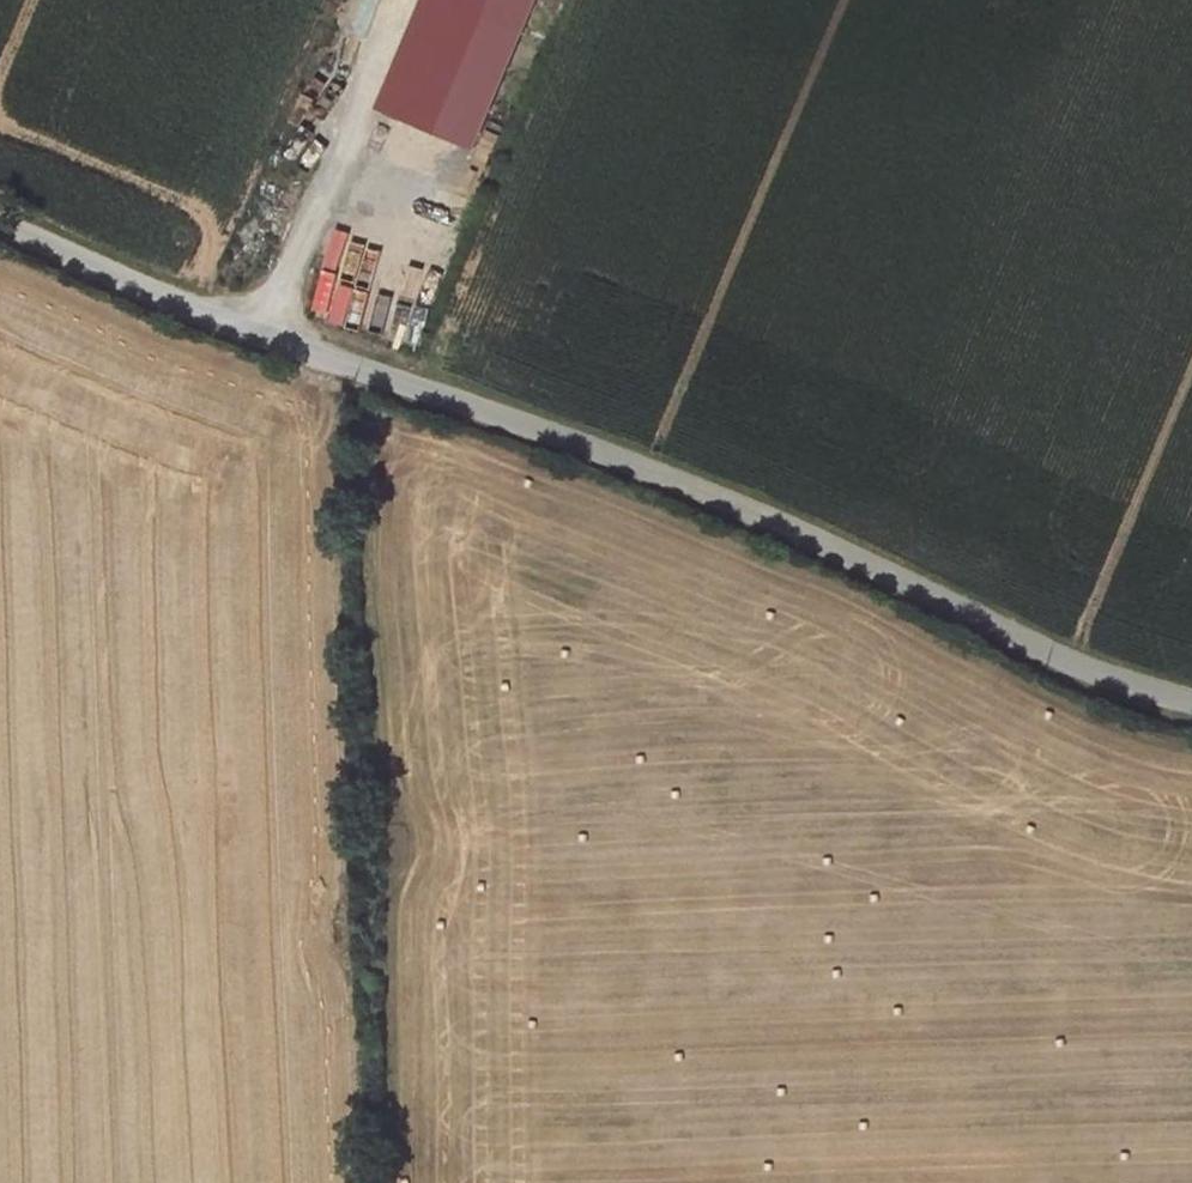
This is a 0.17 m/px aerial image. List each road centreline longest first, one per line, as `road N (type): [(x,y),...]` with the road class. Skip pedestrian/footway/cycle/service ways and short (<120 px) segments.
road 1 (unclassified): [(1191,703),(1032,650),(785,531),(510,419),(0,231)]

